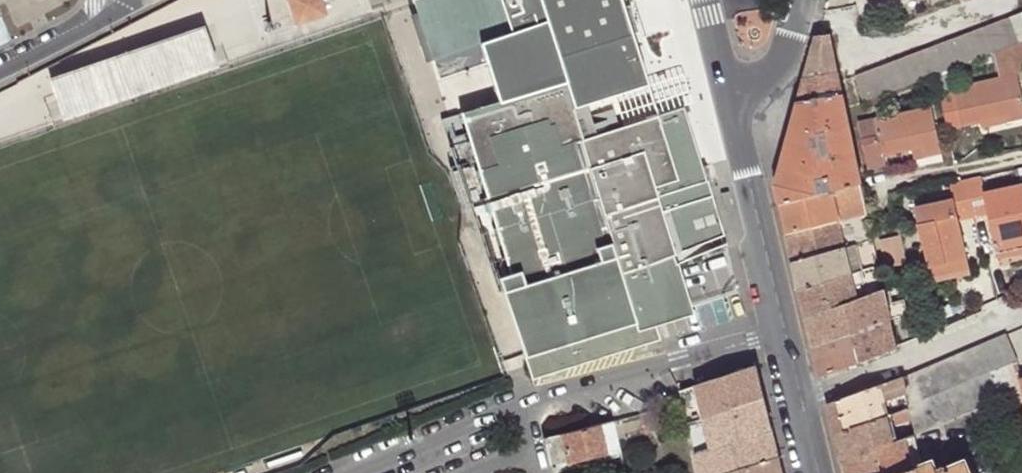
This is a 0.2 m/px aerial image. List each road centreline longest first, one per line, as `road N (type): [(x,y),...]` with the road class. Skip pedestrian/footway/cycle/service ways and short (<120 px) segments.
road 1 (tertiary): [(741,135),(804,405)]
road 2 (residential): [(804,405),(1021,313)]
road 3 (unclassified): [(0,69),(137,0)]
road 4 (unclassified): [(741,135),(796,45),(807,0)]
road 5 (residential): [(1021,159),(881,187)]
road 6 (tertiary): [(707,0),(741,135)]

